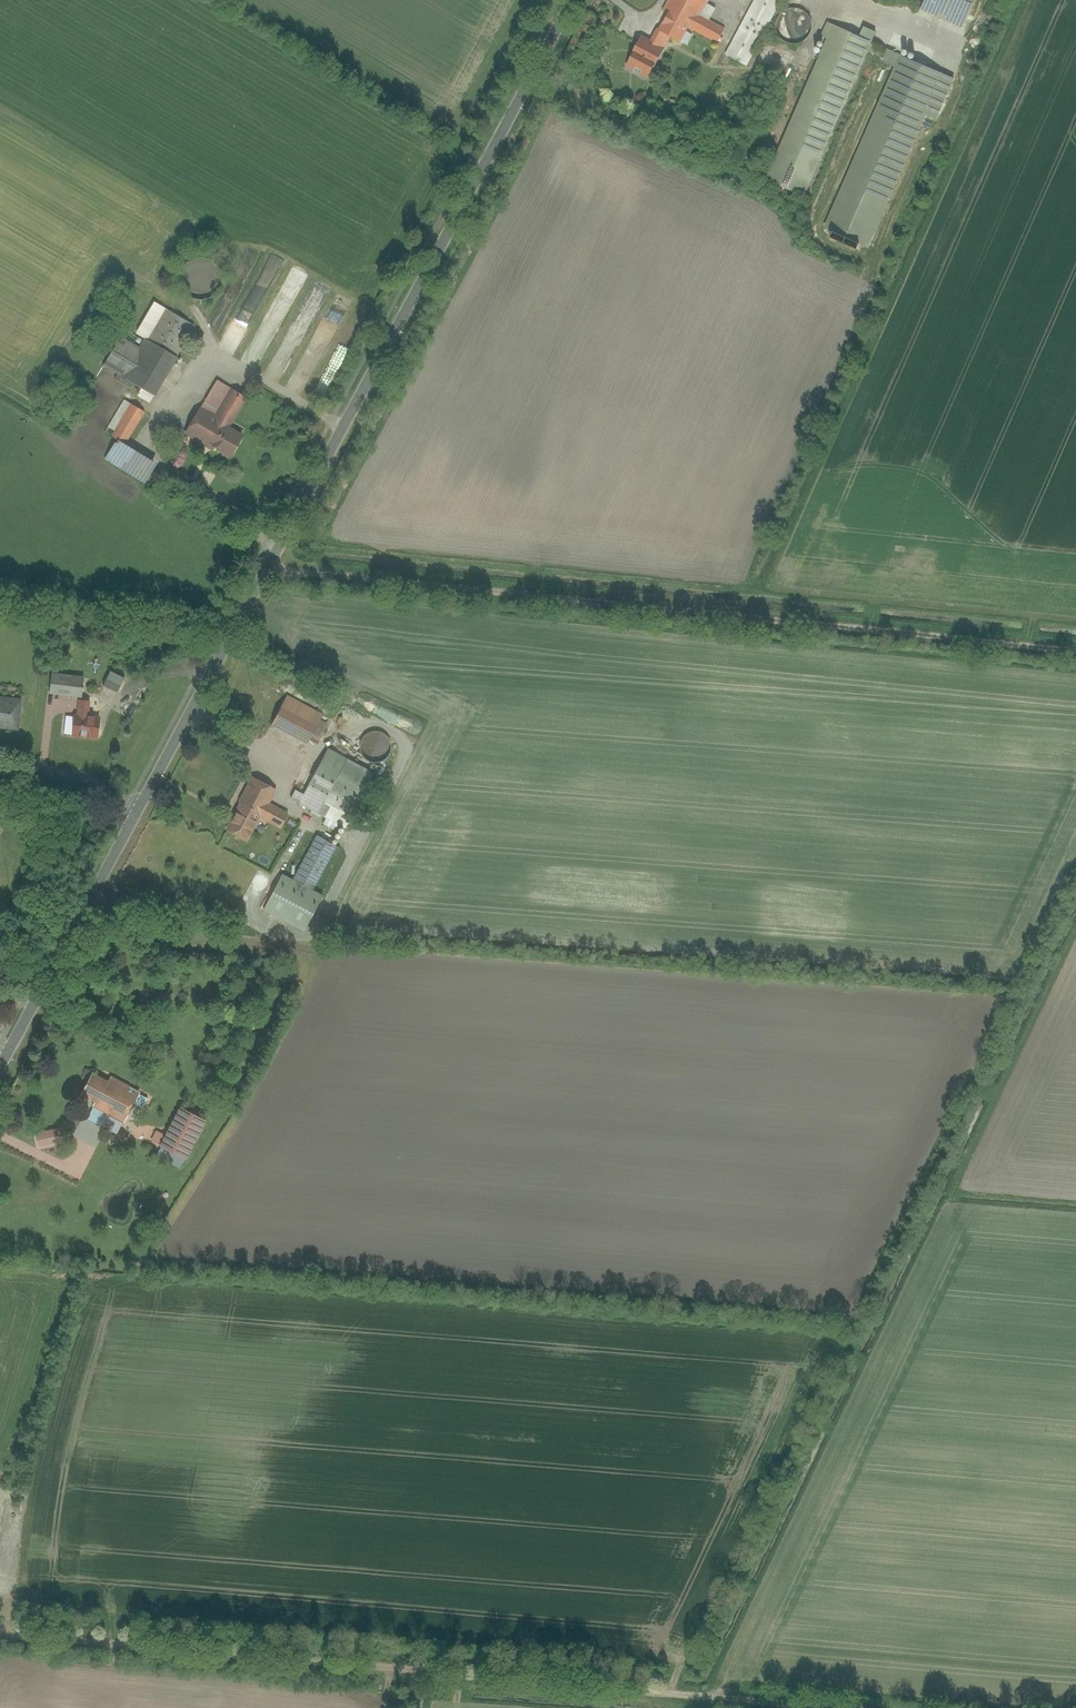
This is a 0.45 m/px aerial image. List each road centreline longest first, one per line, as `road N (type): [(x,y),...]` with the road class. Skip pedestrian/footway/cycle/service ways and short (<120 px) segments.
road 1 (tertiary): [(136,809),(573,0)]
road 2 (track): [(825,1707),(0,1636)]
road 3 (track): [(1075,652),(269,574)]
road 4 (tertiary): [(29,1003),(136,809)]
road 5 (unclassified): [(0,765),(69,772),(136,809)]

